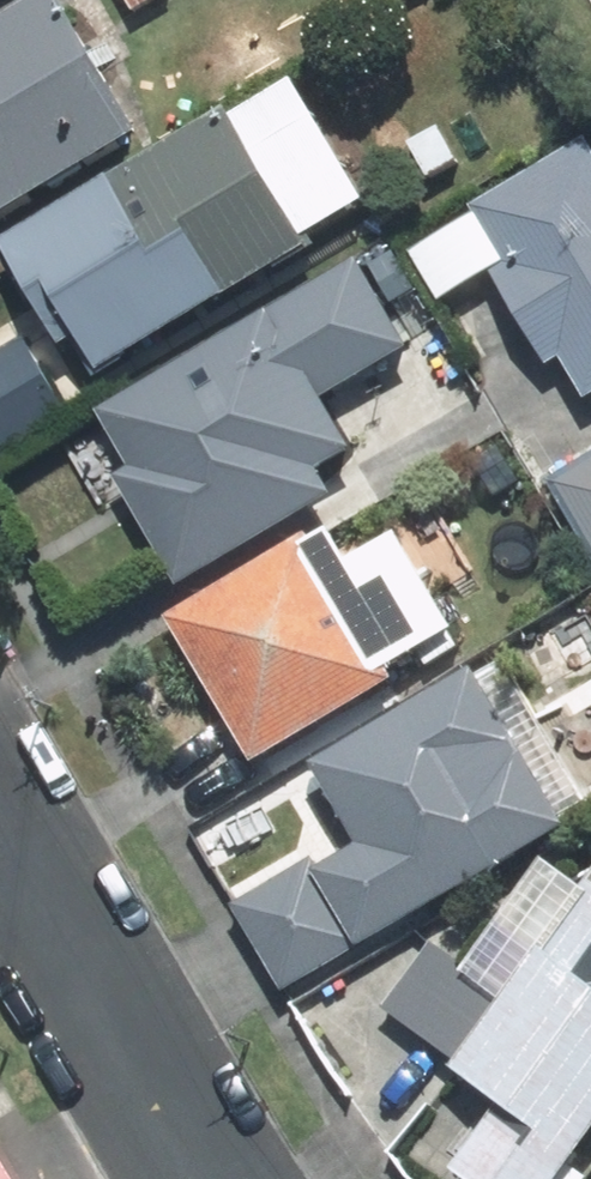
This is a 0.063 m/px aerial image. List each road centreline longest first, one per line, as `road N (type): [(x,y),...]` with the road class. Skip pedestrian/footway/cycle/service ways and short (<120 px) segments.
road 1 (residential): [(203,1178),(0,832)]

